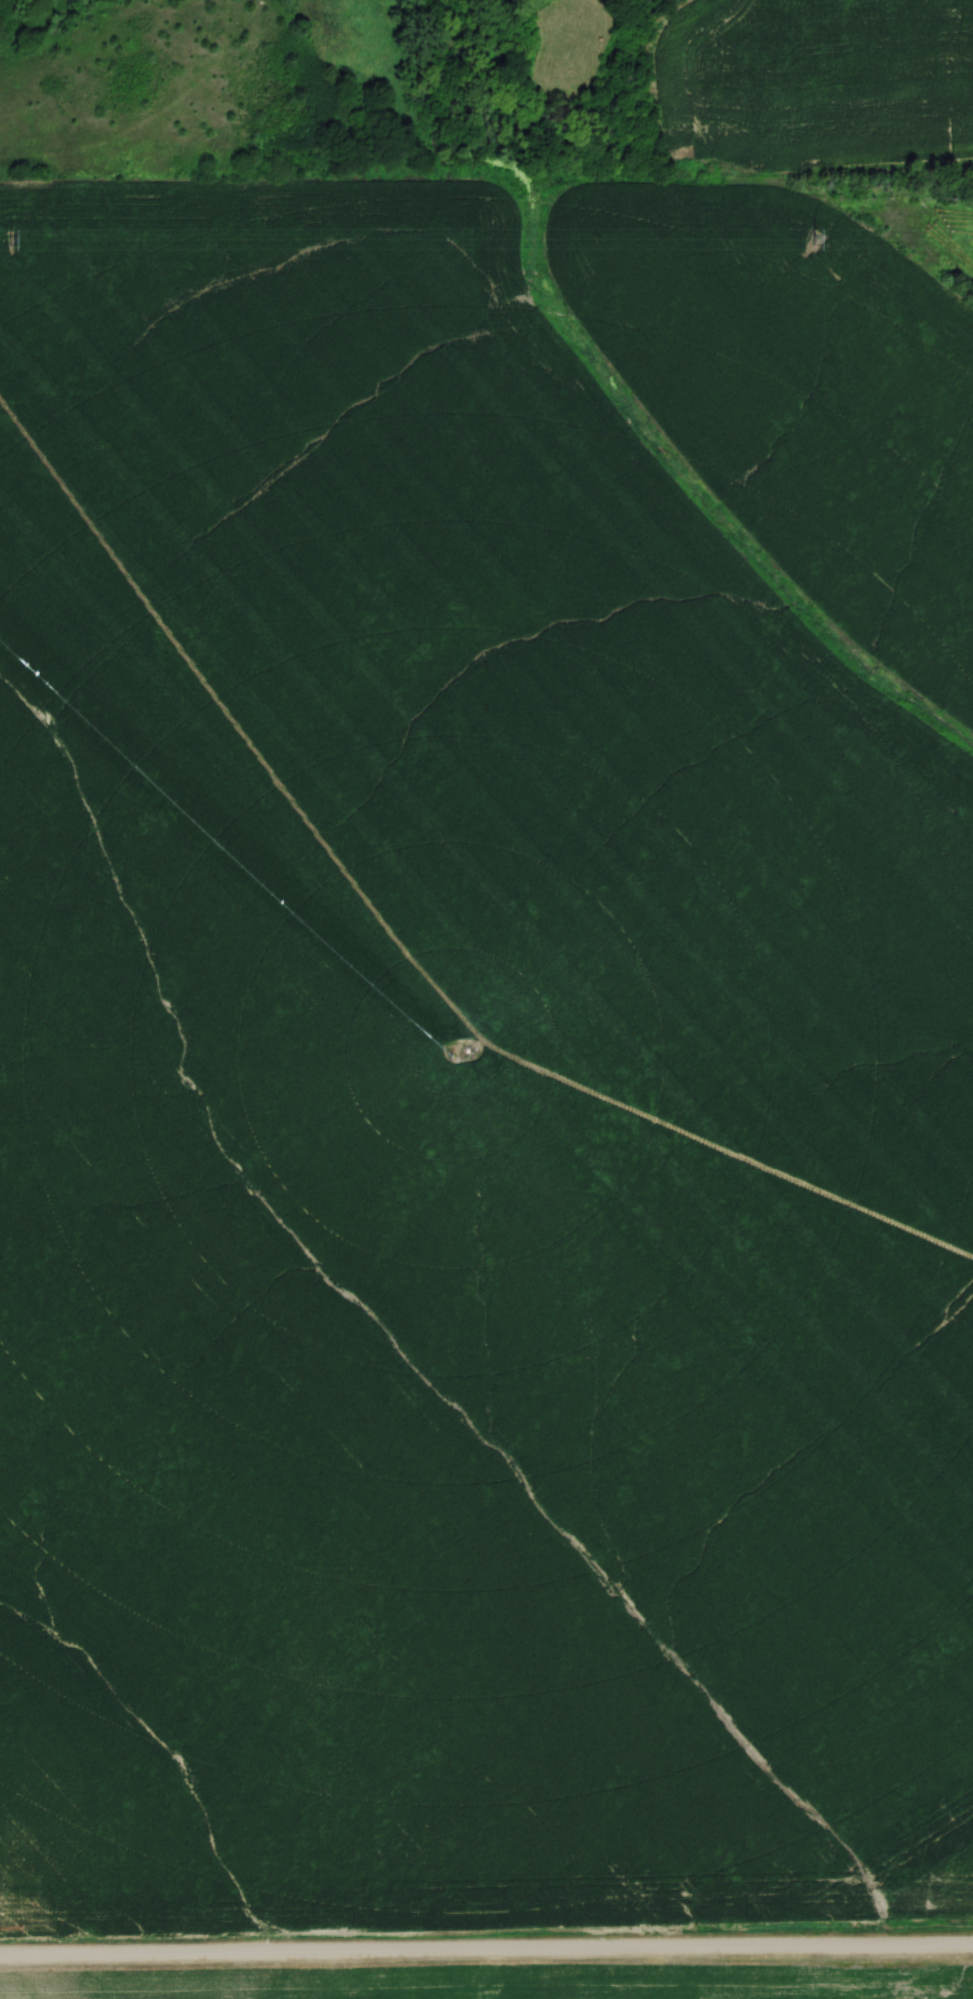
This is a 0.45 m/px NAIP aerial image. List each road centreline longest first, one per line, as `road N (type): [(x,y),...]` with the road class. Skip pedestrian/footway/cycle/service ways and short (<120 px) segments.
road 1 (residential): [(0,1958),(972,1948)]

